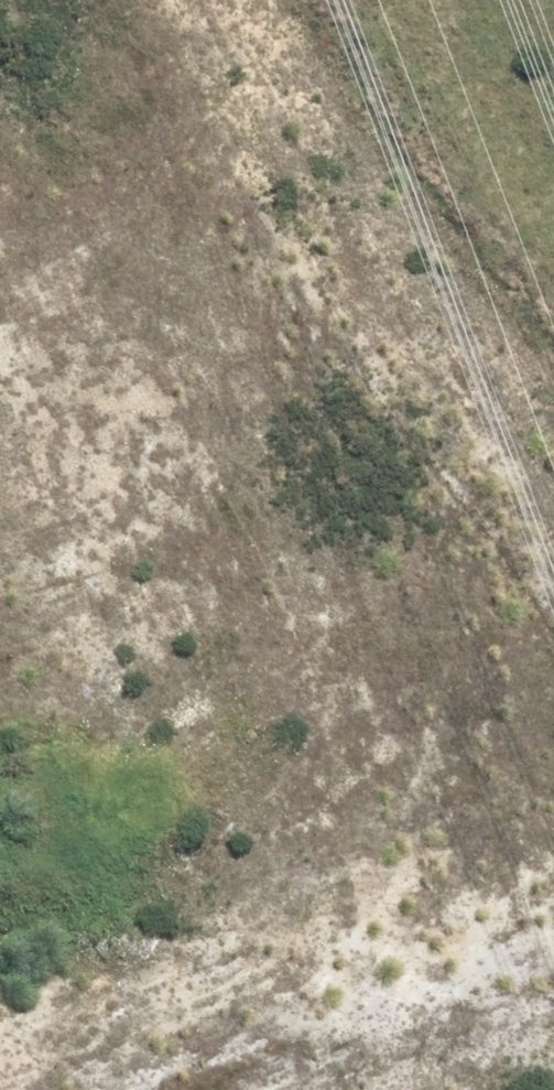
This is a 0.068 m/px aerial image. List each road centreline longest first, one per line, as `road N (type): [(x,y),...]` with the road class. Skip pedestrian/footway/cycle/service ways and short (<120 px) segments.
road 1 (unknown): [(553,829),(148,195),(96,0)]
road 2 (unknown): [(0,1089),(553,920)]
road 3 (unknown): [(0,125),(124,89)]

